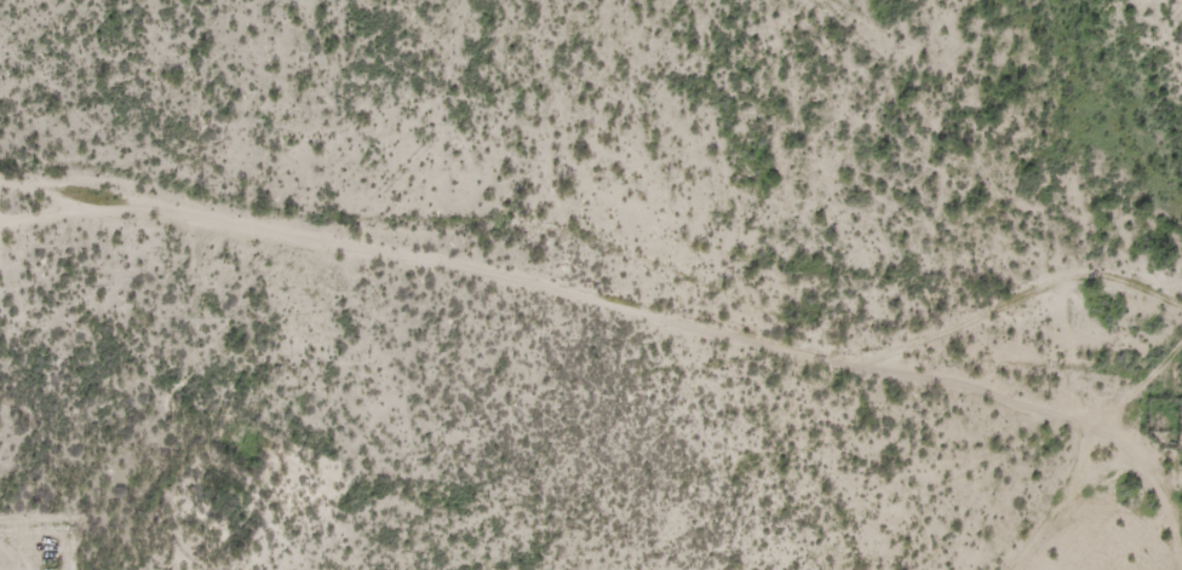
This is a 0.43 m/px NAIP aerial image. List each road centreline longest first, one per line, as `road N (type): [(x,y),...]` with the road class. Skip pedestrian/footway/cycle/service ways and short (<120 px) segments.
road 1 (residential): [(1181,378),(965,369),(0,178)]
road 2 (track): [(120,569),(282,404),(305,344),(304,238)]
road 3 (track): [(1181,538),(1148,444),(1167,380)]

